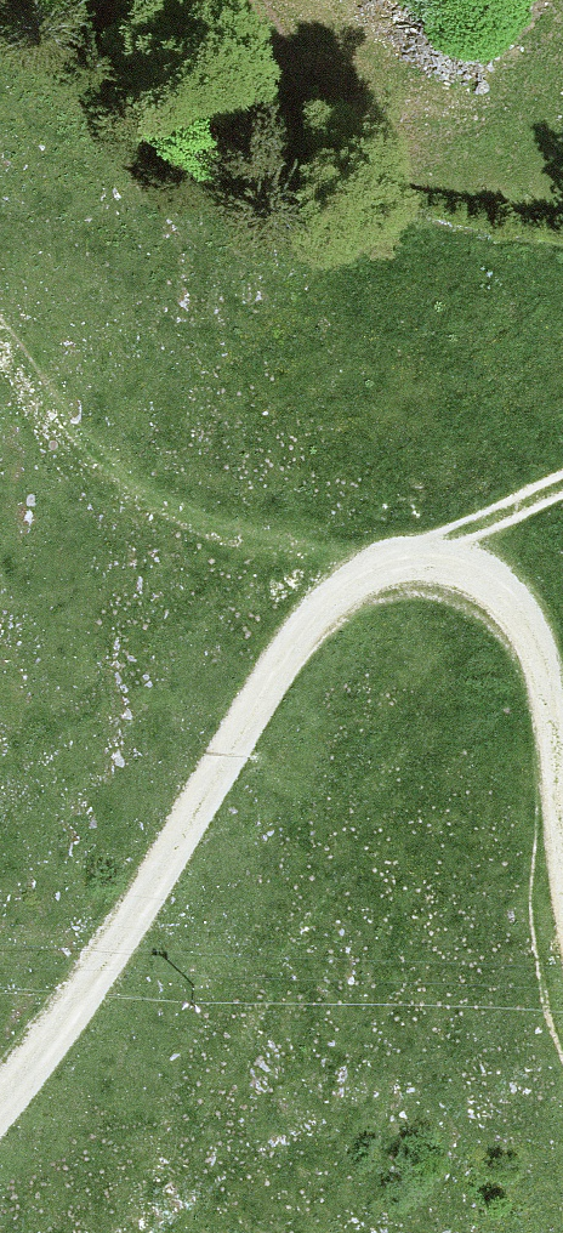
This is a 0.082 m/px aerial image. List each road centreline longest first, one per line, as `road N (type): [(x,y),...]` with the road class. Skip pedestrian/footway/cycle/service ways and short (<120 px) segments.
road 1 (track): [(0,1105),(197,815),(285,659),(342,592),(384,567),(464,569),(498,585),(527,622),(552,726),(562,844)]
road 2 (track): [(430,563),(452,540),(562,487)]

